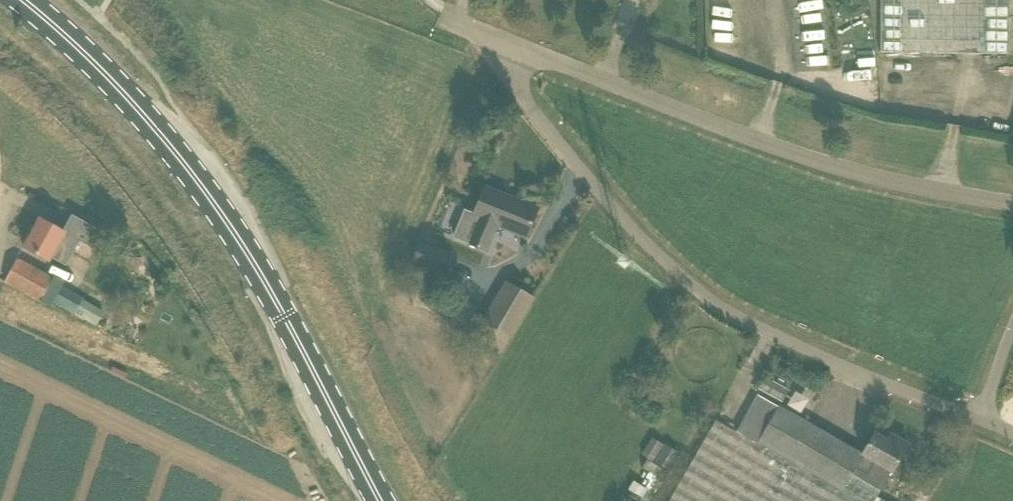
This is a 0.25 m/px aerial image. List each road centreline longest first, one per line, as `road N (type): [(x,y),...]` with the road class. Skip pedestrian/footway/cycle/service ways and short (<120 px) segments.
road 1 (unclassified): [(979,422),(730,315),(682,279),(626,224),(461,24),(774,148),(920,189),(1012,203)]
road 2 (primary): [(382,500),(246,251),(194,176),(107,77),(22,0)]

